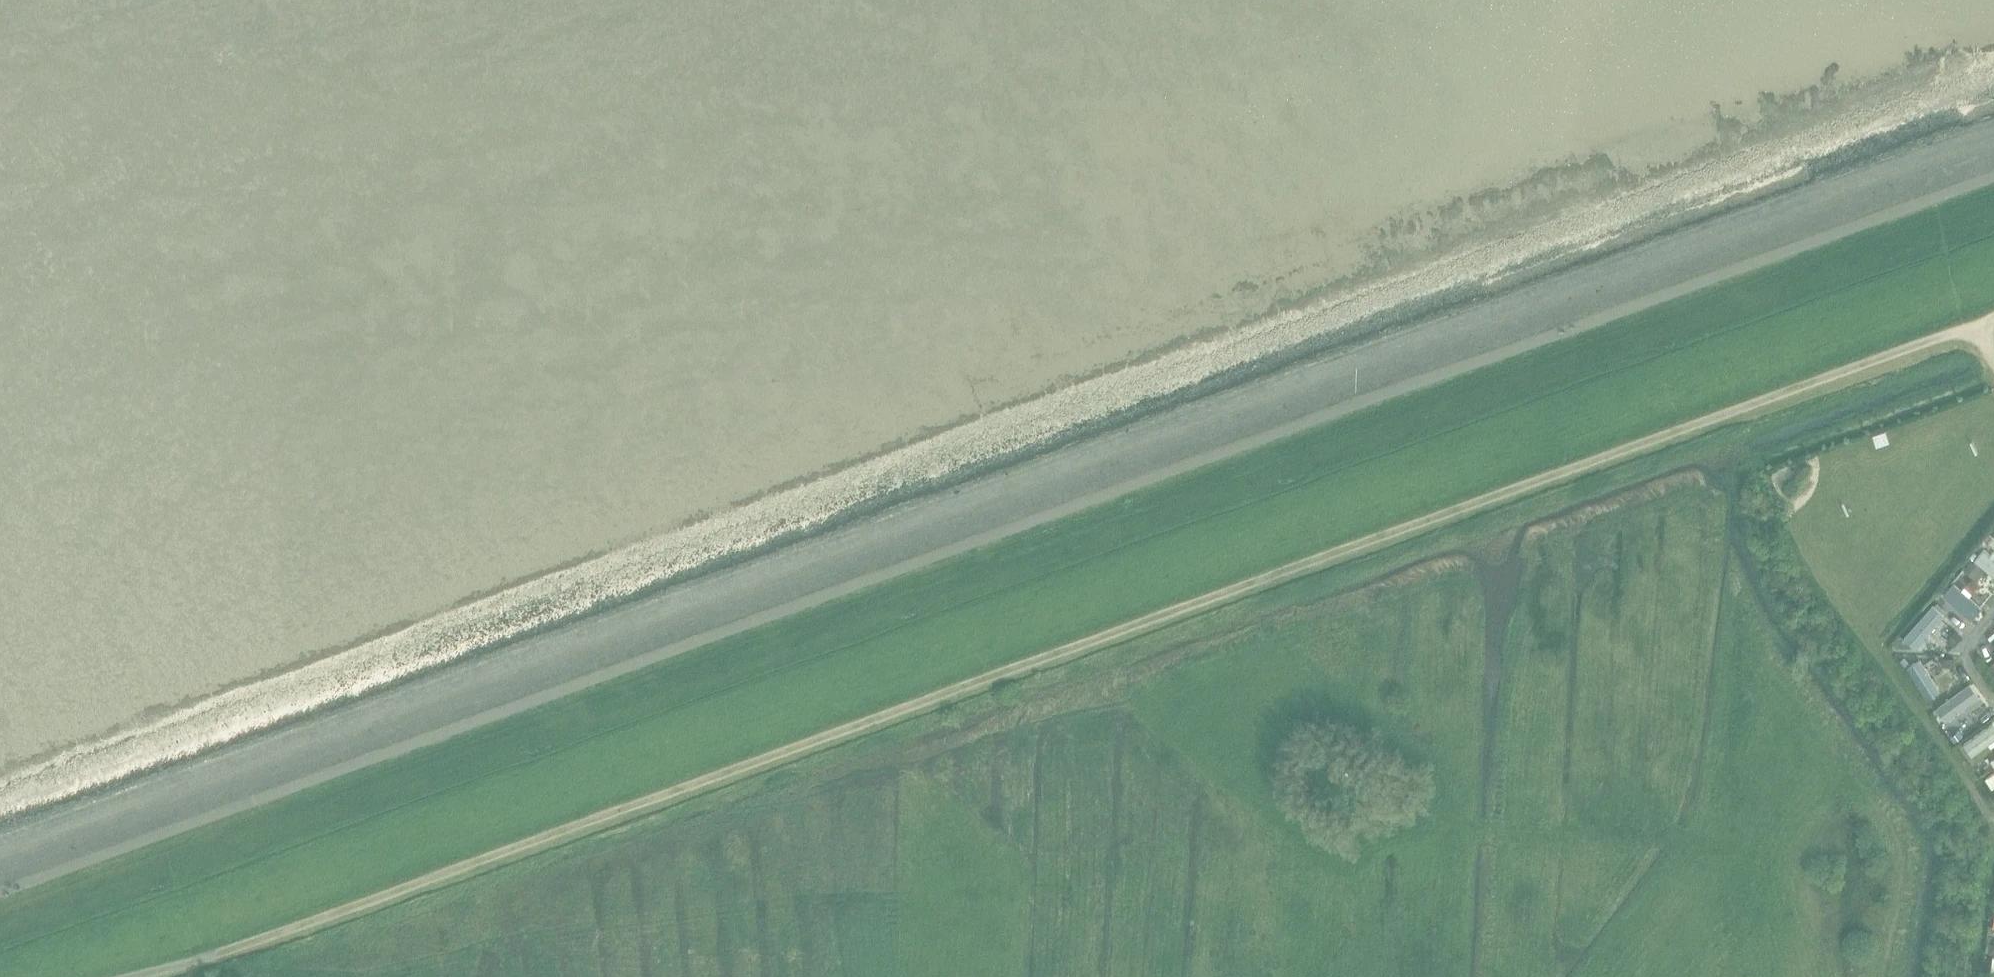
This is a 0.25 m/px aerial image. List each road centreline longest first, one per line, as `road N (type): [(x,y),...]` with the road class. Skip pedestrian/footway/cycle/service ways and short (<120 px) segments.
road 1 (unclassified): [(139,976),(236,950),(1382,538)]
road 2 (residential): [(1993,317),(1382,538)]

